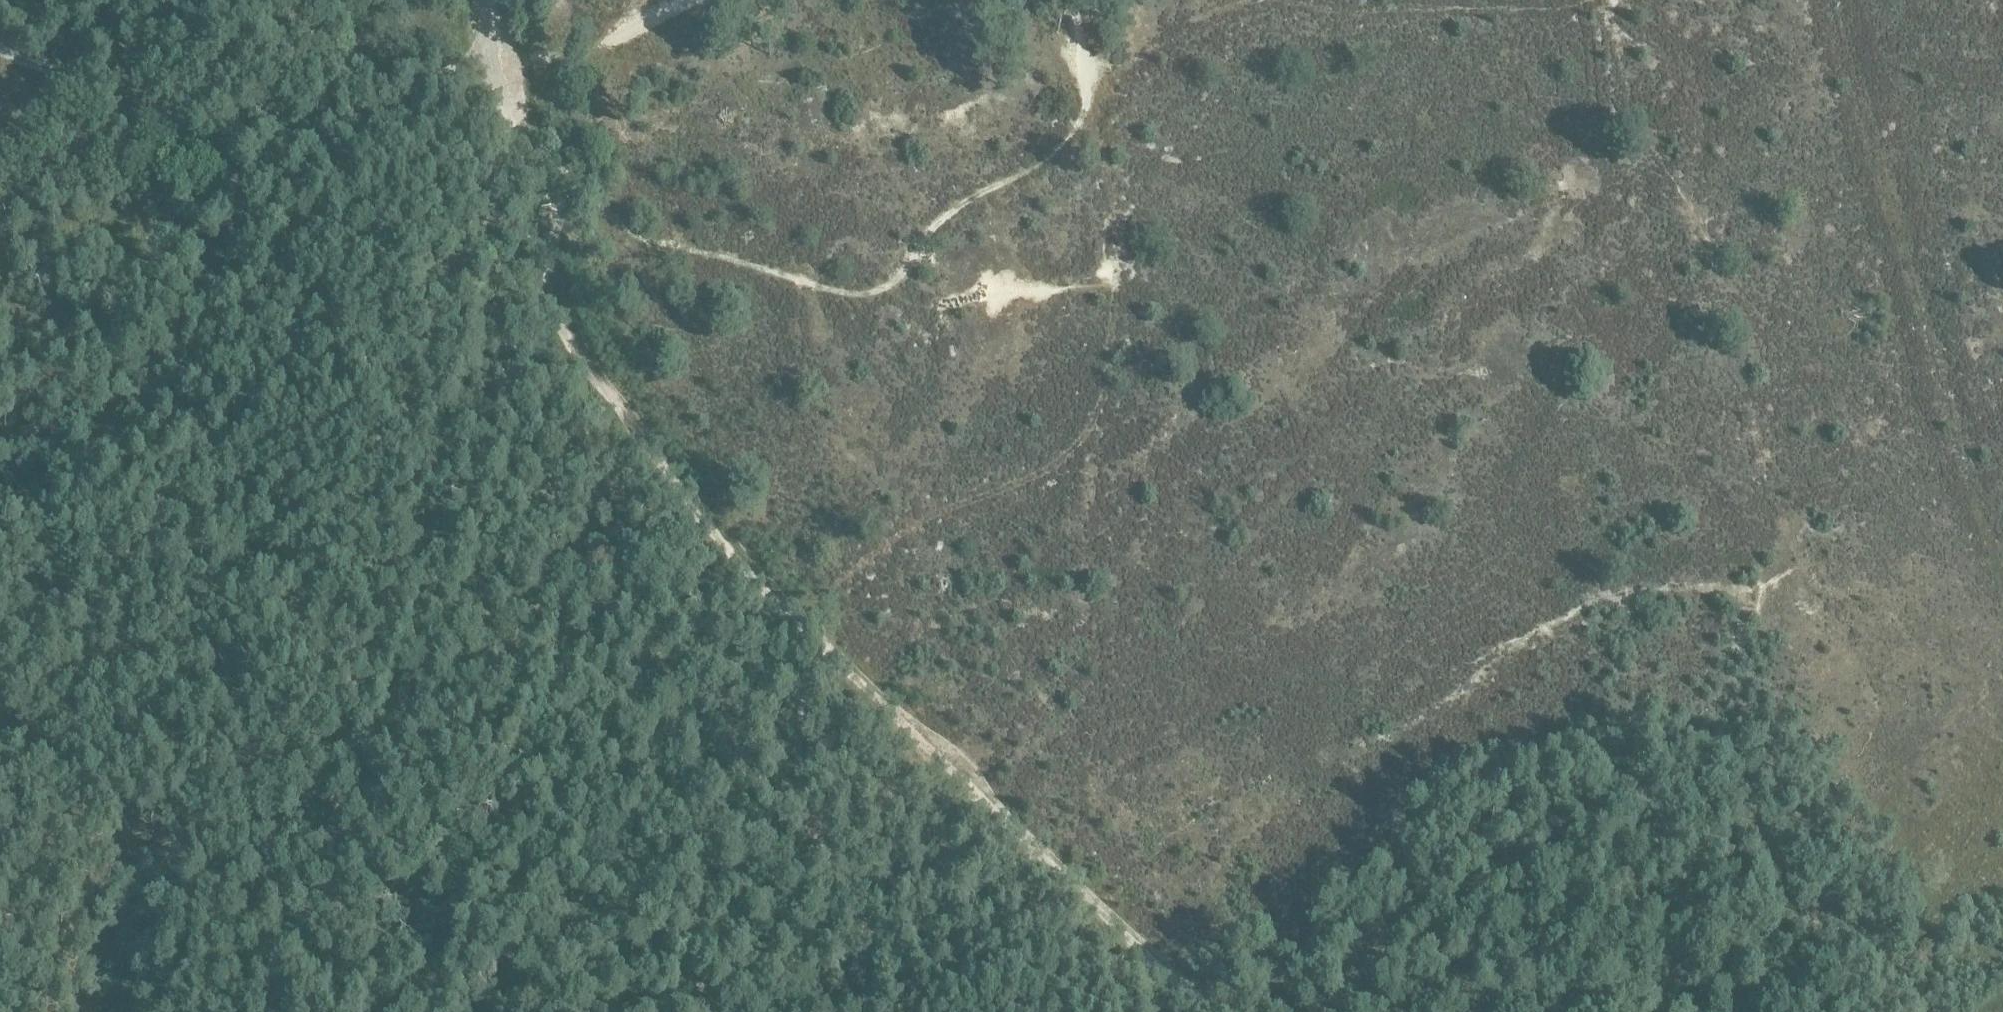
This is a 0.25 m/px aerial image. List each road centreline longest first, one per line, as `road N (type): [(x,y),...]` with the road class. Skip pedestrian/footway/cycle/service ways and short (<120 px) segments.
road 1 (track): [(536,168),(560,168),(584,182),(635,236),(859,293),(882,290),(942,219),(1033,170),(1089,112)]
road 2 (track): [(1209,1011),(794,618)]
road 3 (track): [(794,618),(709,529),(580,349),(559,308),(536,168)]
road 4 (track): [(838,1011),(868,925),(807,812),(799,732),(831,658)]
road 5 (track): [(239,184),(453,65),(492,62)]
road 6 (track): [(239,184),(111,88),(0,47)]
road 7 (track): [(690,0),(603,42),(492,62)]

